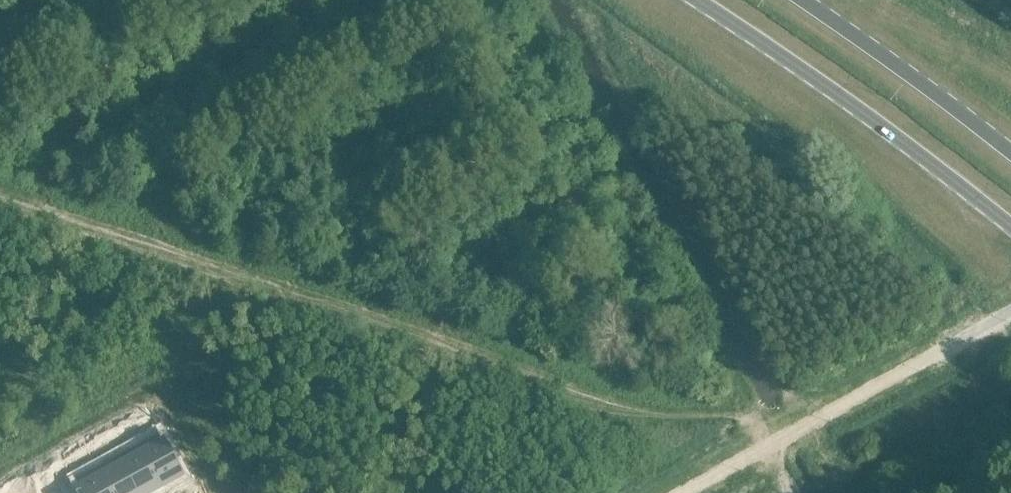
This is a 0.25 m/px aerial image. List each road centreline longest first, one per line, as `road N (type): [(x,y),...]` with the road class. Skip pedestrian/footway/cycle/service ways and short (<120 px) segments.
road 1 (tertiary): [(697,0),(1010,229)]
road 2 (tertiary): [(1010,155),(798,0)]

